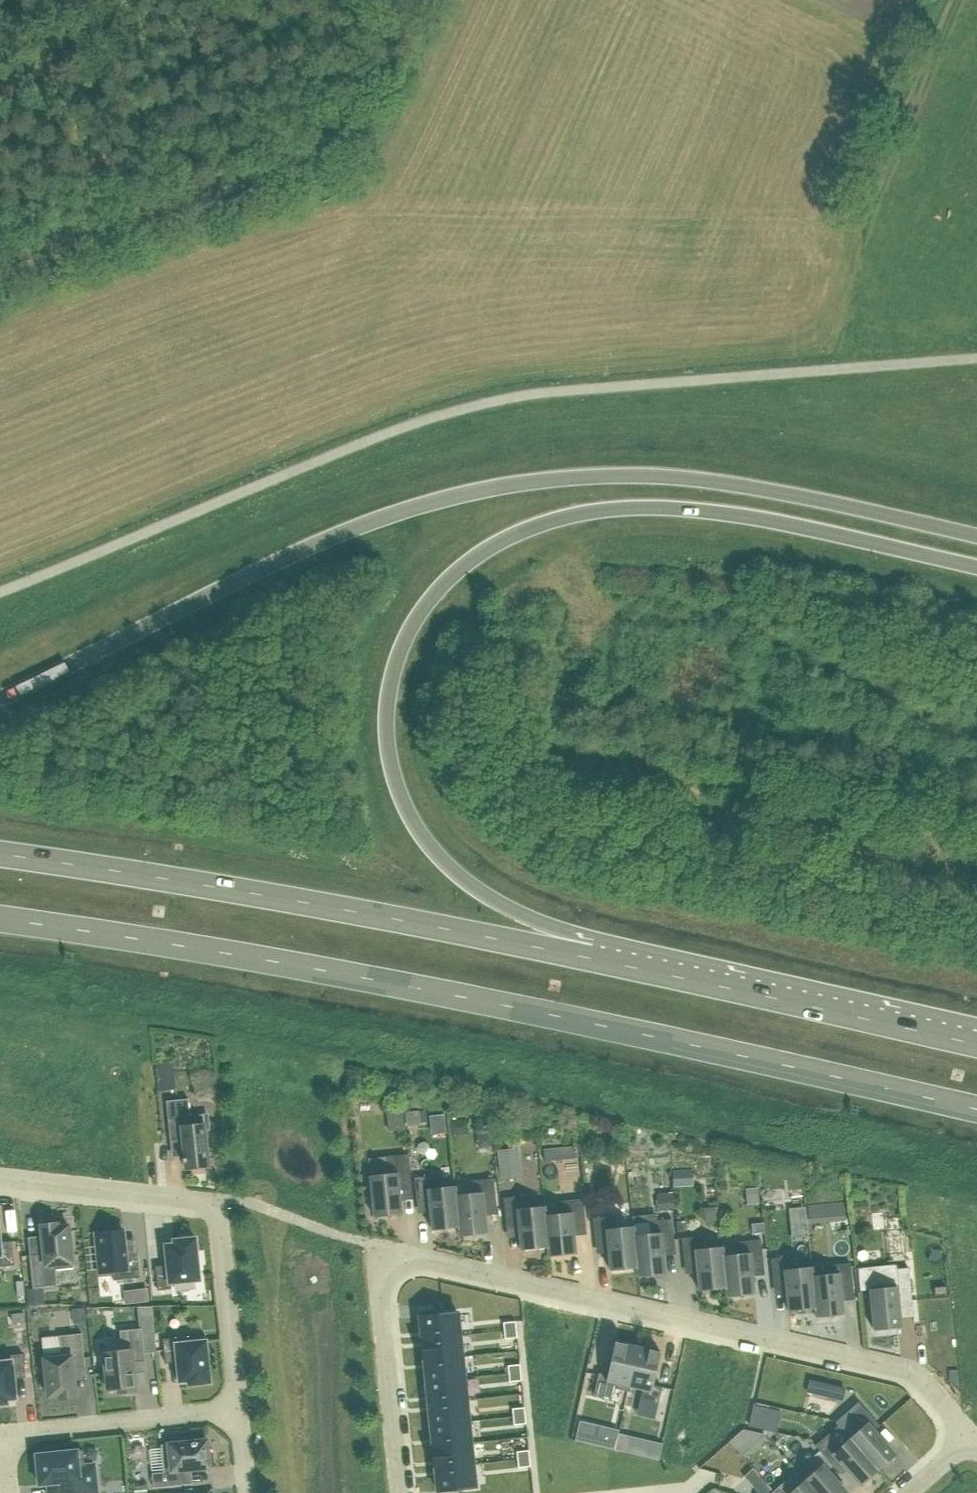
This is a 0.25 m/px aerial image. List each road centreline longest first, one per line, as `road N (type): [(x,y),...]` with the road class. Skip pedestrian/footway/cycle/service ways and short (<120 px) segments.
road 1 (primary): [(592,959),(470,884),(437,854),(407,806),(392,756),(391,684),(404,643),(440,588),(487,549),(546,521),(634,508),(801,527),(976,567)]
road 2 (primary): [(976,537),(696,481),(517,484),(338,537),(0,701)]
road 3 (primary): [(0,919),(460,996),(976,1109)]
road 4 (residential): [(399,1492),(378,1292),(383,1257),(913,1372),(970,1435)]
road 5 (primary): [(592,959),(0,853)]
road 6 (track): [(405,0),(344,120),(311,152),(0,276)]
road 7 (residential): [(240,1411),(213,1206),(0,1178)]
road 8 (primary): [(976,1043),(592,959)]
road 9 (residential): [(4,1437),(240,1411)]

